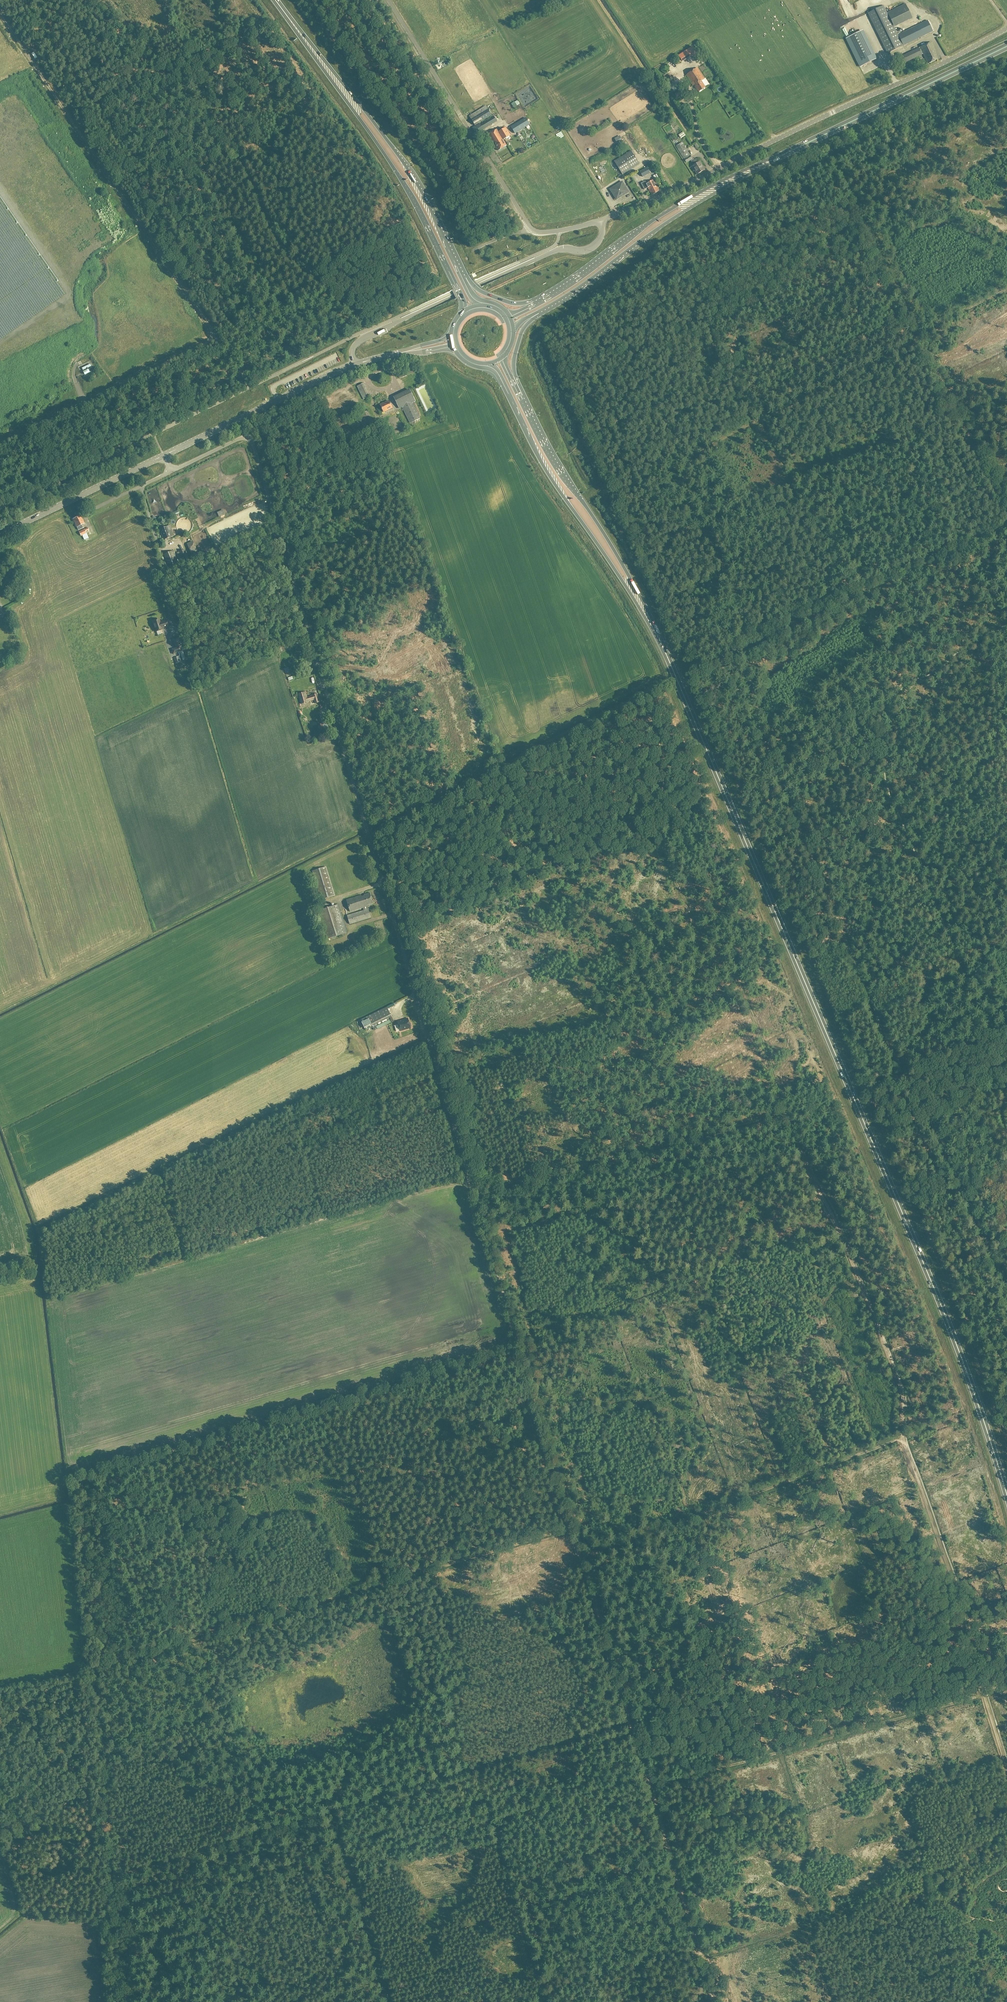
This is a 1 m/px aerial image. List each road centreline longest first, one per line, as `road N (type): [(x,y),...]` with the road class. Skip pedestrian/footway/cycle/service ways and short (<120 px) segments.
road 1 (track): [(475,1199),(787,1118),(901,1393),(902,1443),(1006,1771)]
road 2 (trunk): [(1006,1496),(939,1300),(662,644)]
road 3 (unclassified): [(473,1193),(249,434),(172,471),(164,456)]
road 4 (track): [(473,1193),(714,2001)]
road 5 (track): [(119,2001),(92,1669),(570,1524)]
road 6 (track): [(905,1077),(747,709),(743,645),(1006,525)]
road 7 (track): [(84,402),(204,343),(211,331),(0,14)]
road 8 (unclassified): [(600,220),(1006,31)]
road 9 (trunk): [(283,11),(403,184),(465,314)]
road 10 (trunk): [(487,366),(662,644)]
road 11 (track): [(370,329),(275,235),(242,163),(171,74)]
road 12 (track): [(601,1555),(907,1441)]
road 13 (trunk): [(464,278),(414,177),(283,11)]
road 14 (track): [(0,1935),(92,1837),(81,1773),(45,1759),(17,1702),(0,1700)]
road 15 (unclassified): [(354,365),(353,349),(362,339),(553,252),(586,250),(600,239),(600,220)]
road 16 (trunk): [(662,644),(515,386)]
road 17 (trunk): [(779,157),(658,218),(535,305)]
road 18 (trunk): [(540,313),(665,224),(779,157)]
road 19 (unclassified): [(388,0),(532,229)]
road 20 (trunk): [(779,157),(1006,47)]
road 21 (track): [(905,1077),(1006,1284)]
road 22 (track): [(921,337),(827,142)]
road 23 (tertiary): [(164,456),(354,365)]
road 24 (track): [(1006,514),(921,337)]
road 25 (tertiary): [(0,537),(164,456)]

